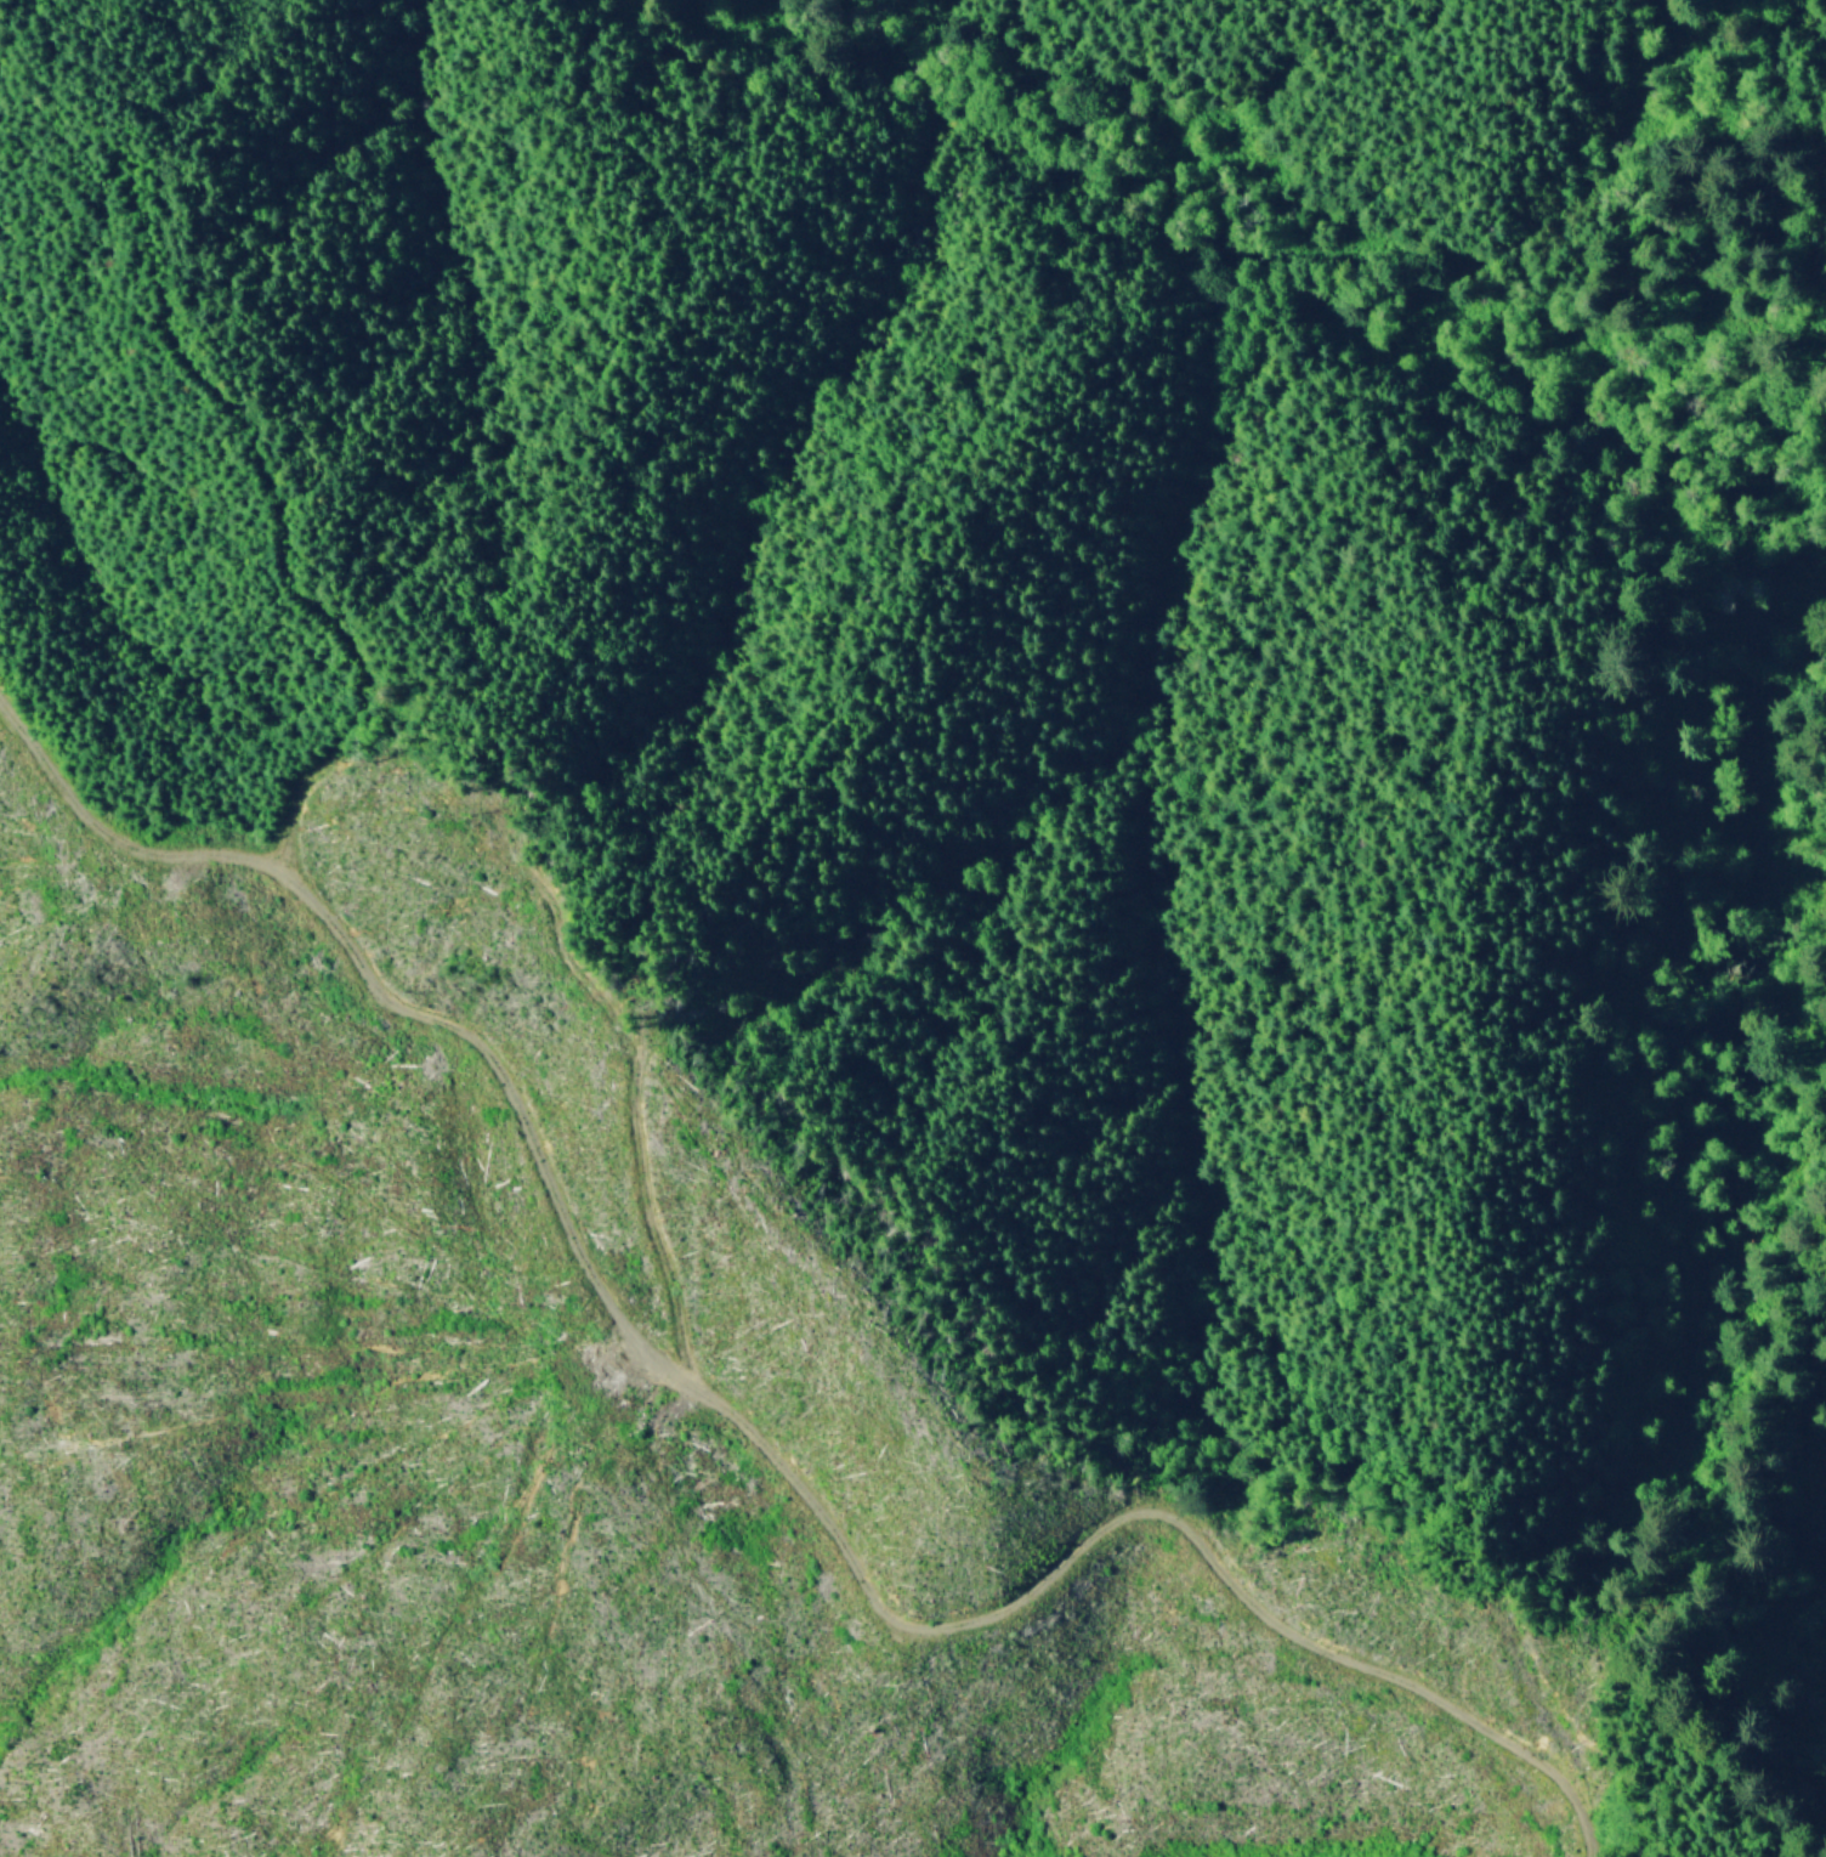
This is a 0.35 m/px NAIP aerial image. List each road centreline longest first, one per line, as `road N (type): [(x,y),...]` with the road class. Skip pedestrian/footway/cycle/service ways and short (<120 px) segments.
road 1 (track): [(1158,1561),(1184,1601),(1272,1644),(1394,1682),(1533,1778),(1578,1825),(1578,1856)]

